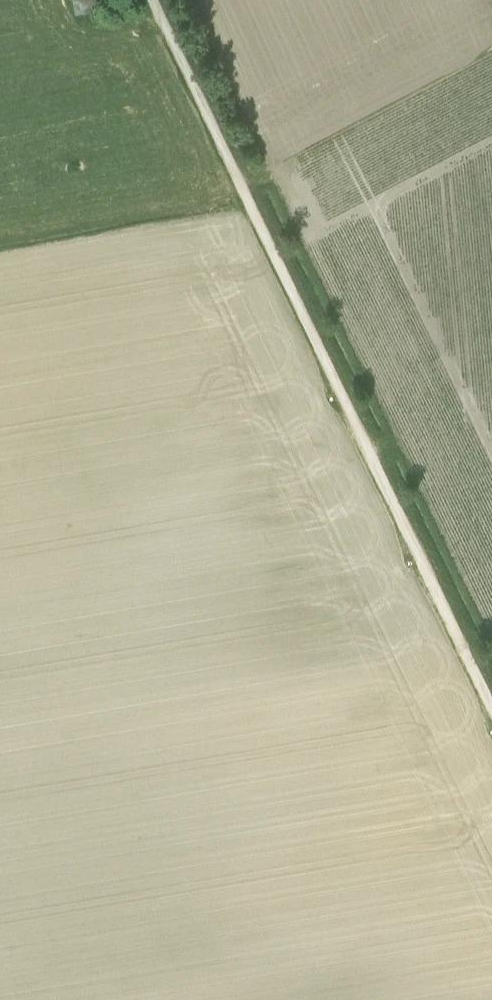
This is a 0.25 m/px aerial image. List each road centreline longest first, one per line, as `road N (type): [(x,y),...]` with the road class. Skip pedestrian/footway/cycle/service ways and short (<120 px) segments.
road 1 (track): [(150,0),(491,711)]

